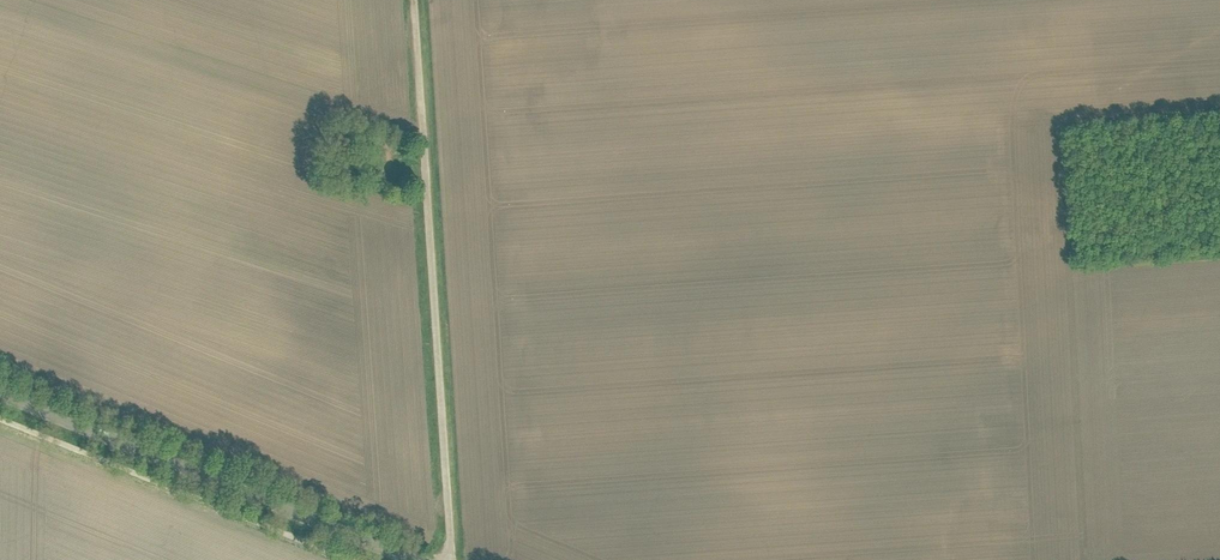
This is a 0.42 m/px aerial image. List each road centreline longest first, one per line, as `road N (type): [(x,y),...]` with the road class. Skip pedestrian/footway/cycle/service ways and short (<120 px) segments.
road 1 (unclassified): [(450,559),(413,0)]
road 2 (tertiary): [(408,559),(0,395)]

